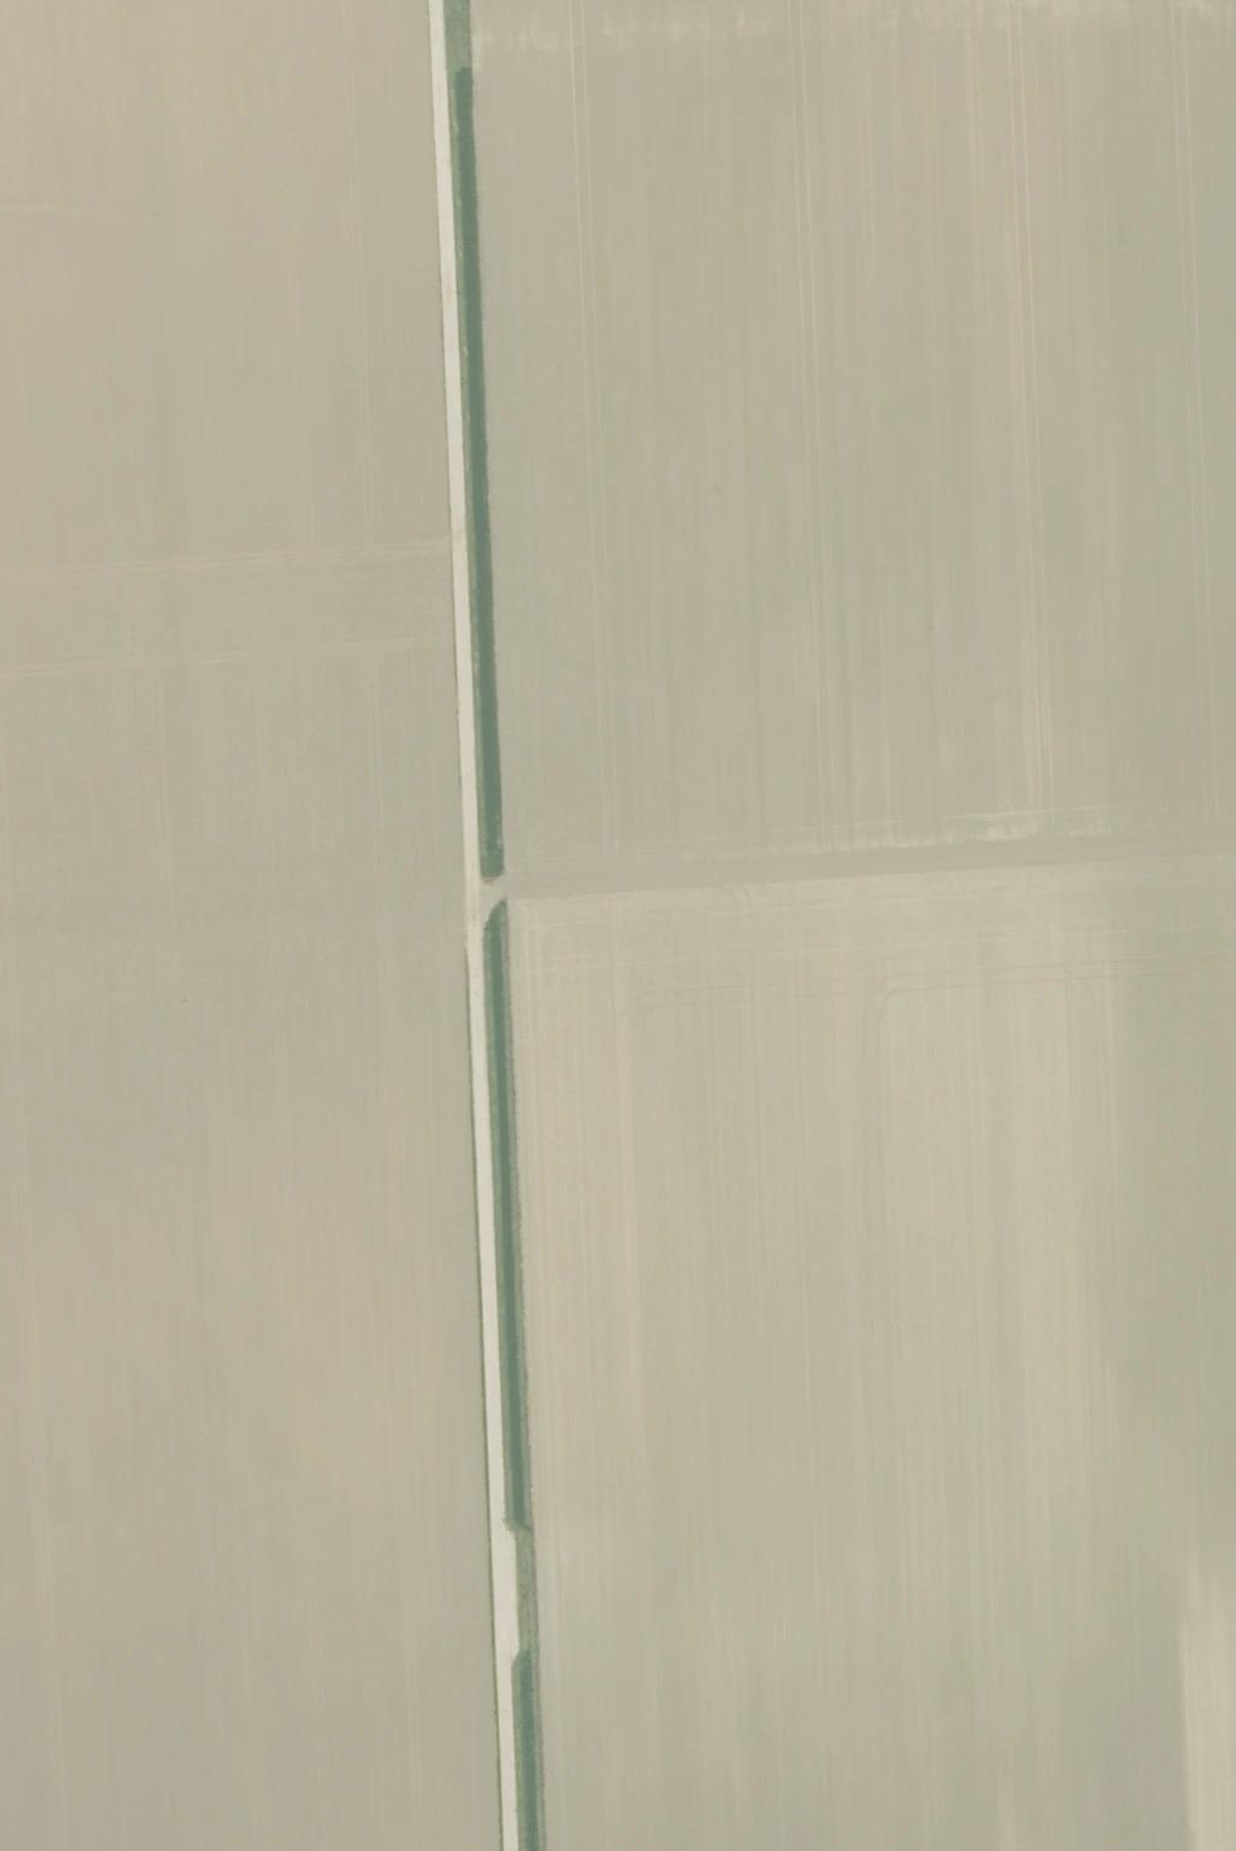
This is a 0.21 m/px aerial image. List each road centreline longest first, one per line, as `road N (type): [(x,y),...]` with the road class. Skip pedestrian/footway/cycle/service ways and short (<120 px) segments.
road 1 (track): [(519,1850),(443,0)]

